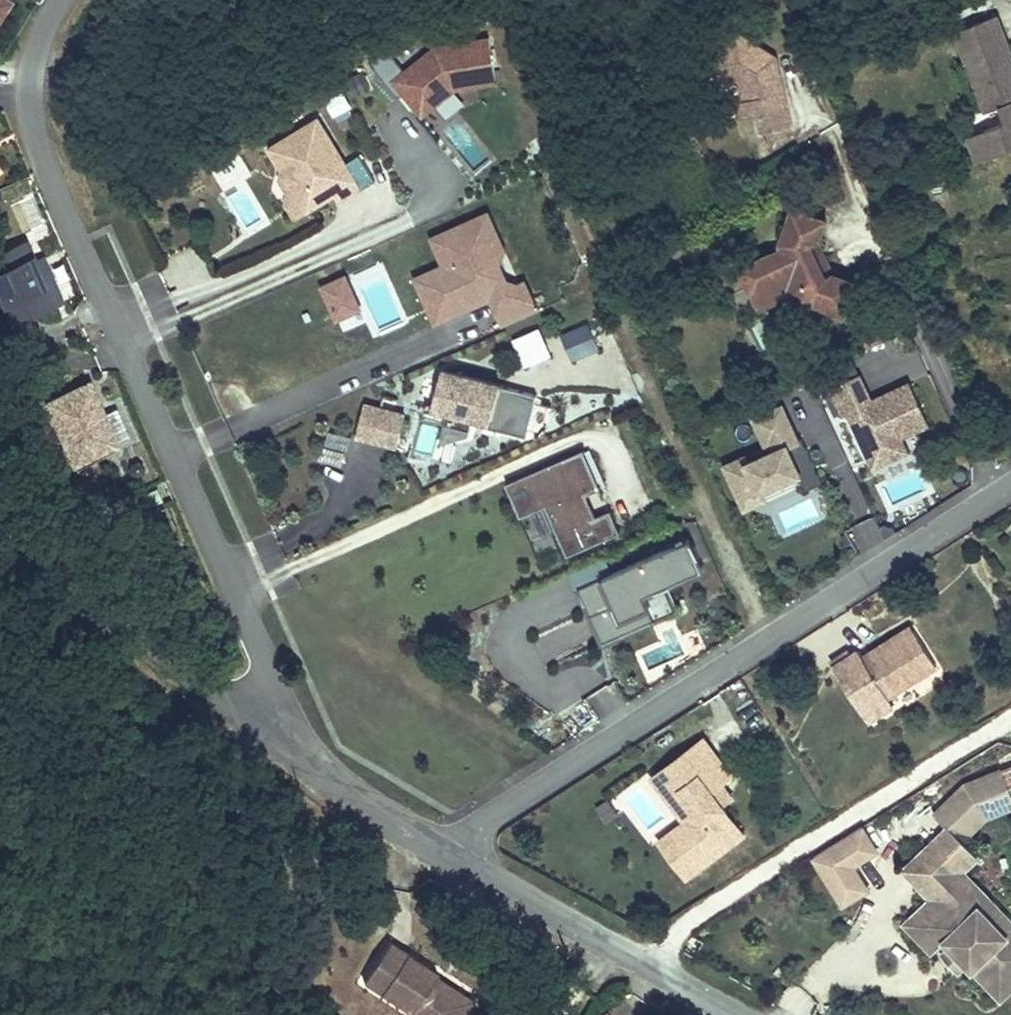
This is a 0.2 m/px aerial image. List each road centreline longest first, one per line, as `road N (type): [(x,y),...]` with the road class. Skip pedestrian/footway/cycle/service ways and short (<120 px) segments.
road 1 (residential): [(63,0),(45,24),(31,79),(37,134),(268,699),(311,769)]
road 2 (residential): [(439,847),(1010,483)]
road 3 (unclassified): [(0,495),(89,593),(241,735),(311,769)]
road 4 (residential): [(439,847),(722,1014)]
road 5 (residential): [(311,769),(439,847)]

